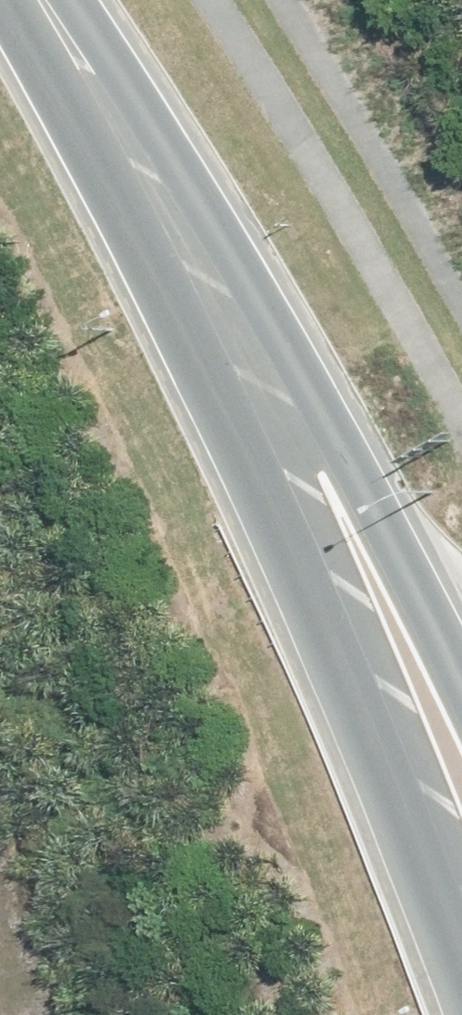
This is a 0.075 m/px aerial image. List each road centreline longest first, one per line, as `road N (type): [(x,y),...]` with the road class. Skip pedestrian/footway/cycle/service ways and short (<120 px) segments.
road 1 (tertiary): [(461,962),(342,655),(249,329)]
road 2 (tertiary): [(249,329),(47,0)]
road 3 (tertiary): [(249,329),(397,513),(461,643)]

